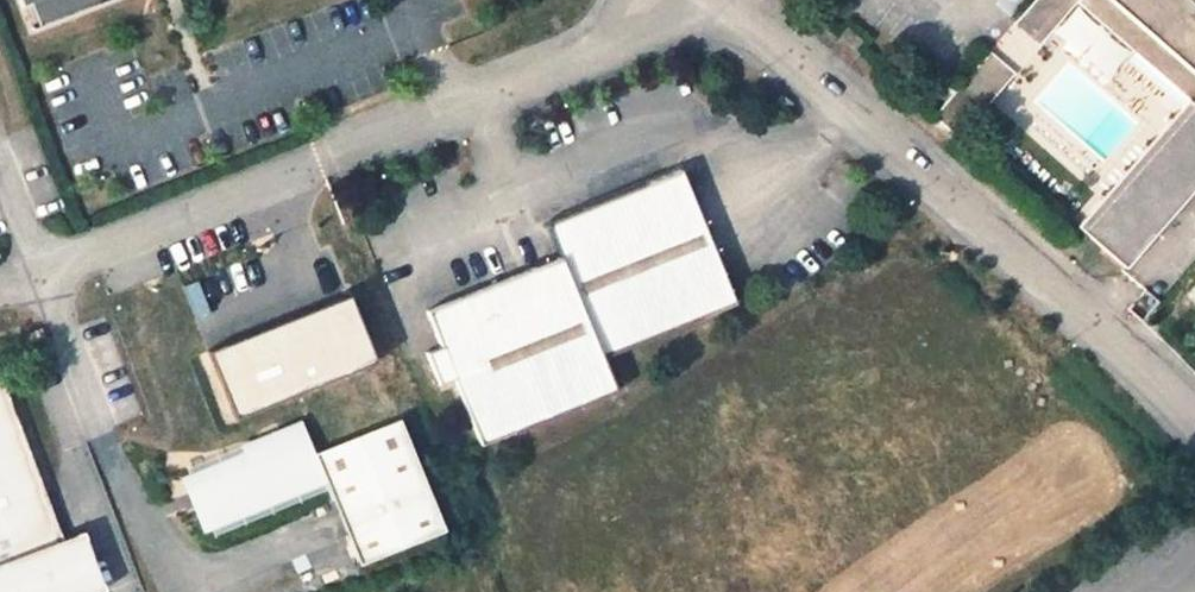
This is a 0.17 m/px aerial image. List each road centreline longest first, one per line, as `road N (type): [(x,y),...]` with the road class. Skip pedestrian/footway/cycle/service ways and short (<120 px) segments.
road 1 (residential): [(0,290),(642,31),(687,0)]
road 2 (residential): [(730,0),(1194,422)]

